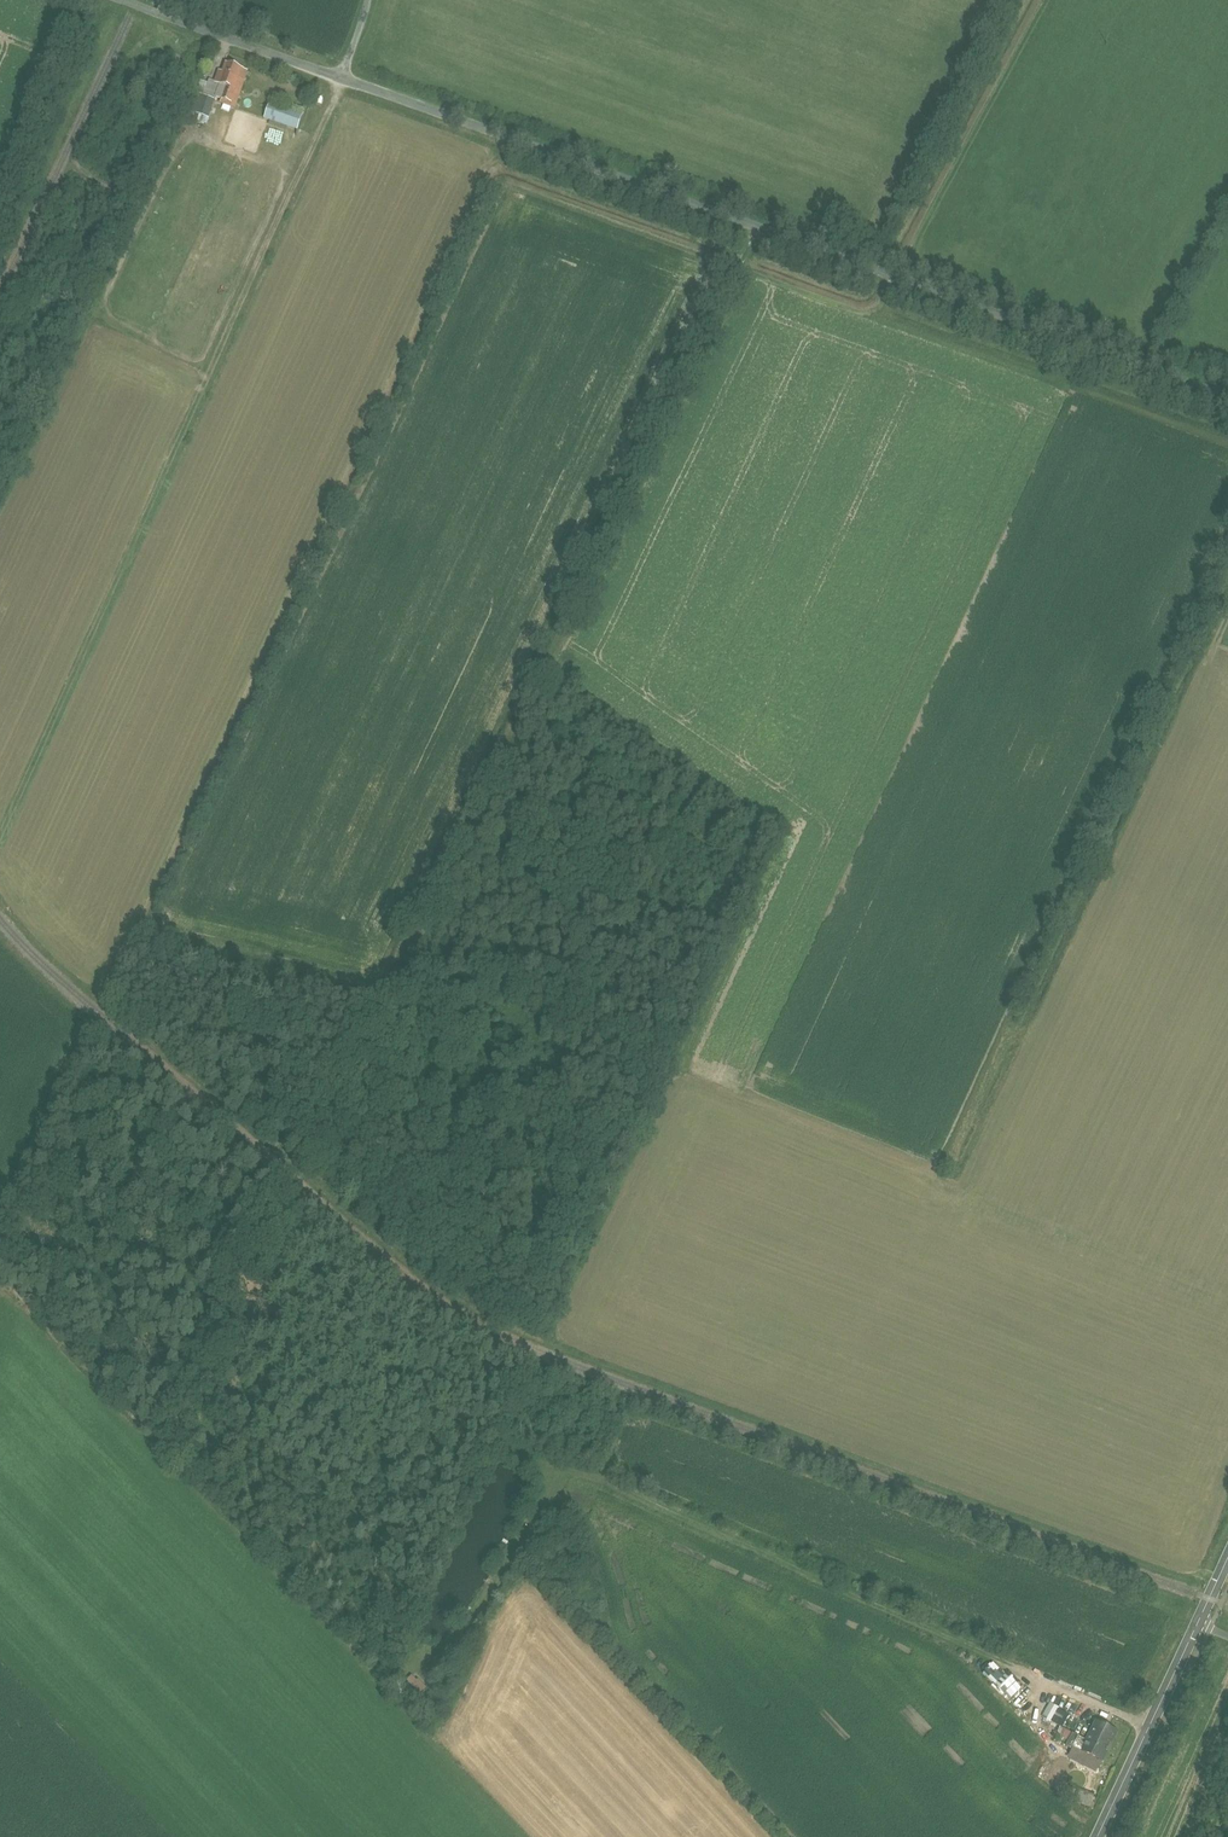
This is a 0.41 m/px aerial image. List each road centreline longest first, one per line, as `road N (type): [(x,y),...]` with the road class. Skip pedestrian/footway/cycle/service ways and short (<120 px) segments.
road 1 (unclassified): [(121,0),(1227,397)]
road 2 (track): [(348,81),(0,842)]
road 3 (tertiary): [(1203,1617),(1100,1836)]

